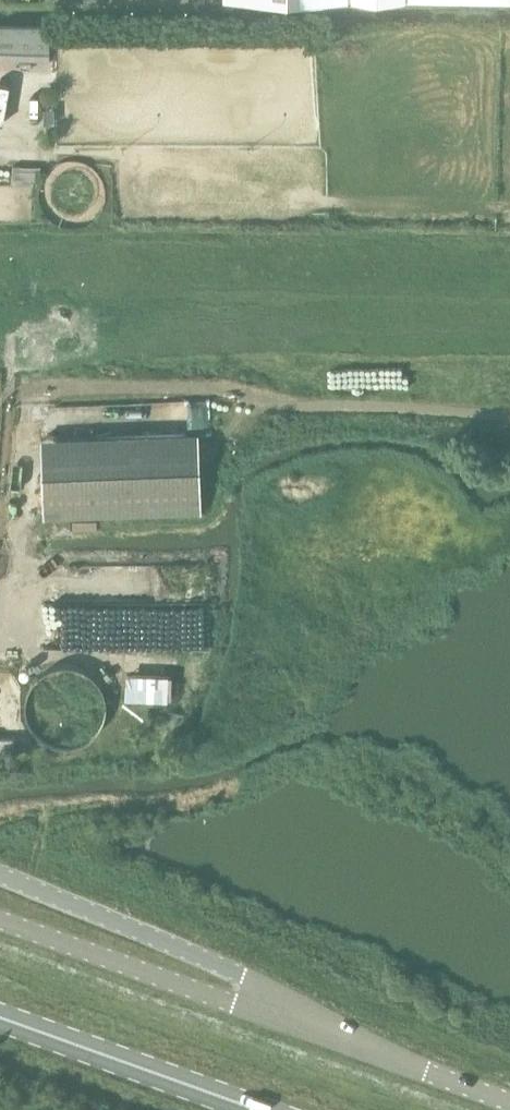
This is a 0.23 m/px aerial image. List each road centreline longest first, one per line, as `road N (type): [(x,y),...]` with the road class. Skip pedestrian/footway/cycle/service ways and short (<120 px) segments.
road 1 (track): [(509,416),(287,409),(223,389),(31,386),(22,415)]
road 2 (tertiary): [(381,1057),(316,1011),(0,878)]
road 3 (tertiary): [(381,1057),(0,922)]
road 4 (primary): [(246,1109),(0,1023)]
road 5 (tertiary): [(509,1105),(381,1057)]

